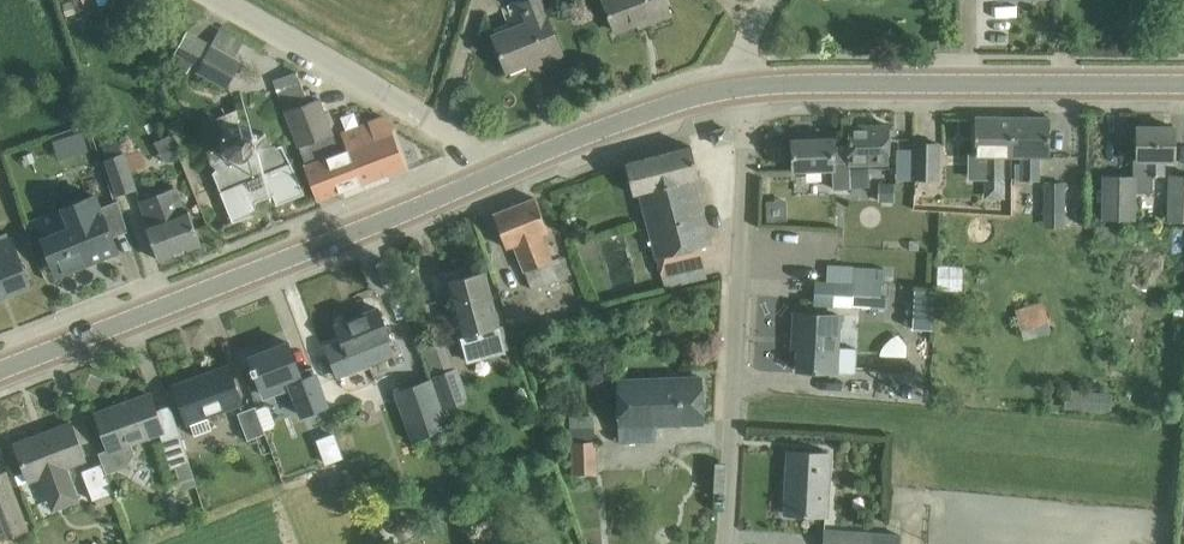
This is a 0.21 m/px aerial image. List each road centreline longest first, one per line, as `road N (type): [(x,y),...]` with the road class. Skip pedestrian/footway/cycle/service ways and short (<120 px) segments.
road 1 (primary): [(0,370),(498,170)]
road 2 (unclassified): [(732,543),(747,84)]
road 3 (primary): [(747,84),(1183,82)]
road 4 (unclassified): [(498,170),(460,135),(216,0)]
road 5 (primary): [(498,170),(658,105),(747,84)]

